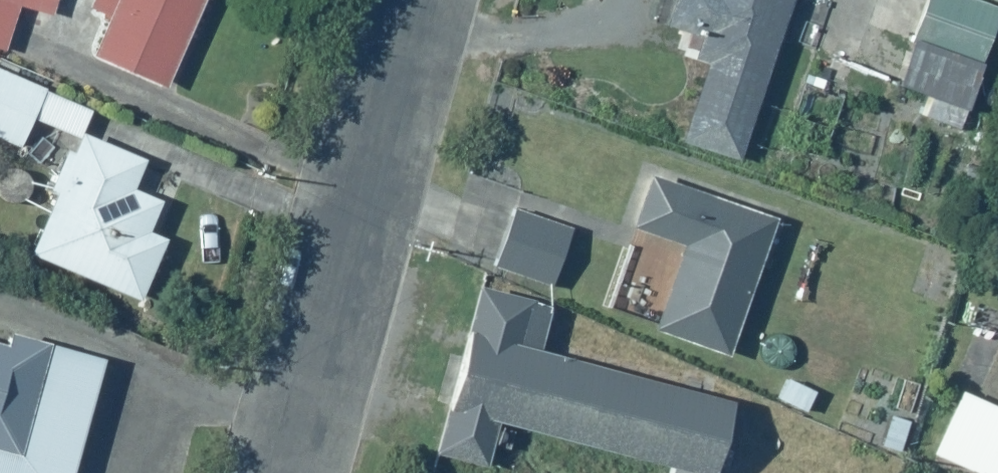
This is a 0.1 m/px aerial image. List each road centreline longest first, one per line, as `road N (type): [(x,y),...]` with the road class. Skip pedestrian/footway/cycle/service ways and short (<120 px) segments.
road 1 (residential): [(285,472),(411,0)]

